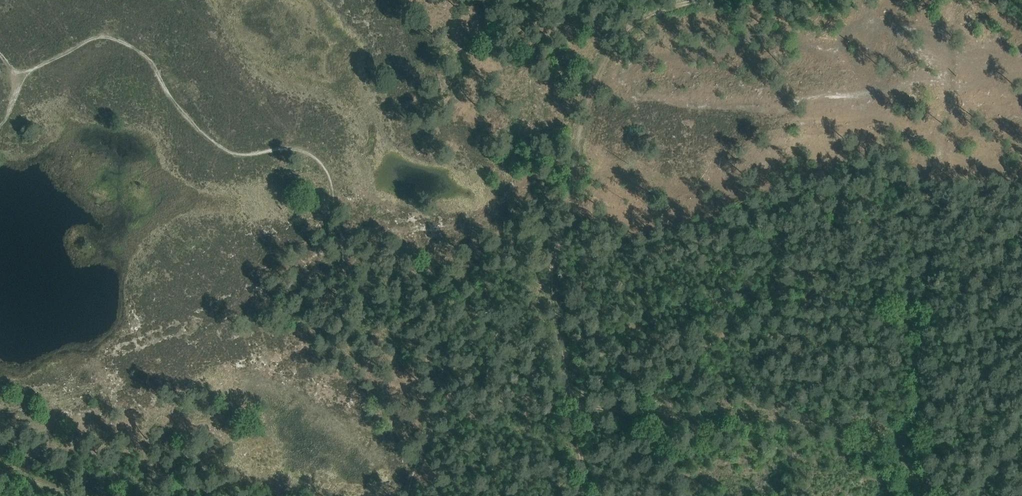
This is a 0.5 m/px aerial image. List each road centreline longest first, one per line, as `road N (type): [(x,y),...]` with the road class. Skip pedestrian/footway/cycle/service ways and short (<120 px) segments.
road 1 (track): [(712,0),(635,21),(615,35),(580,133),(551,272),(582,495)]
road 2 (track): [(929,495),(900,421),(938,180),(954,0)]
road 3 (track): [(573,415),(900,421)]

